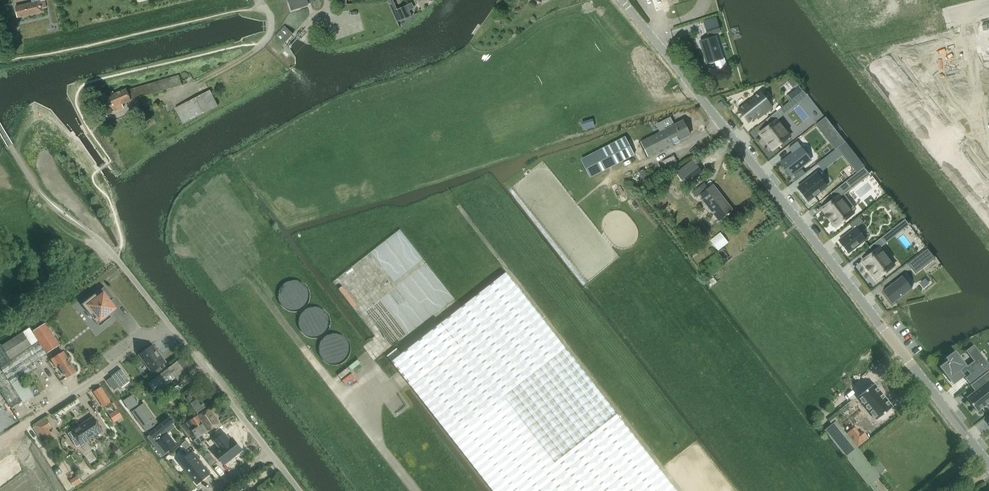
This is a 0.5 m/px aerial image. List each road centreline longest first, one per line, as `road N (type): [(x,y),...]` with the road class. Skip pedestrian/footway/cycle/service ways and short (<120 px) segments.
road 1 (residential): [(988,465),(622,0)]
road 2 (unclassified): [(301,490),(170,325)]
road 3 (unclassified): [(0,436),(170,325)]

